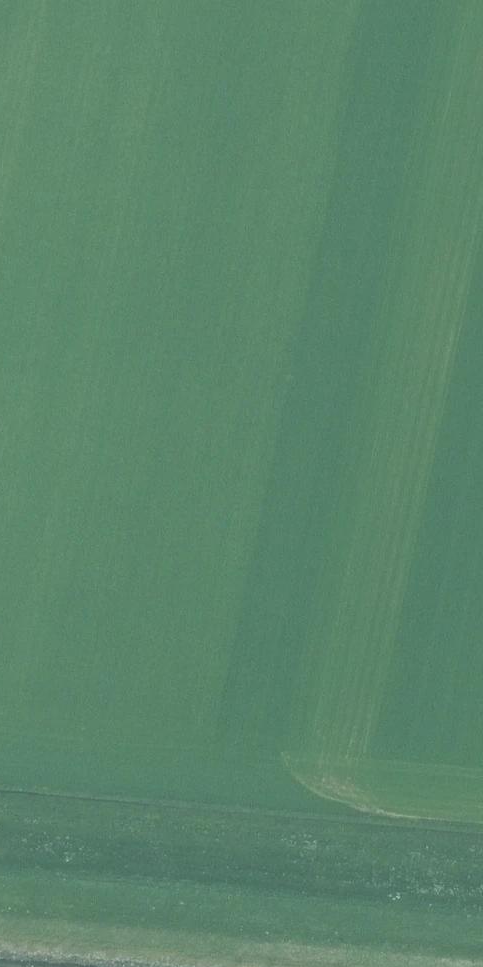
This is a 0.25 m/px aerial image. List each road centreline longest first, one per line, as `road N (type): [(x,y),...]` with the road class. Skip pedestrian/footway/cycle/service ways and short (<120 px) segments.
road 1 (track): [(0,872),(482,915)]

